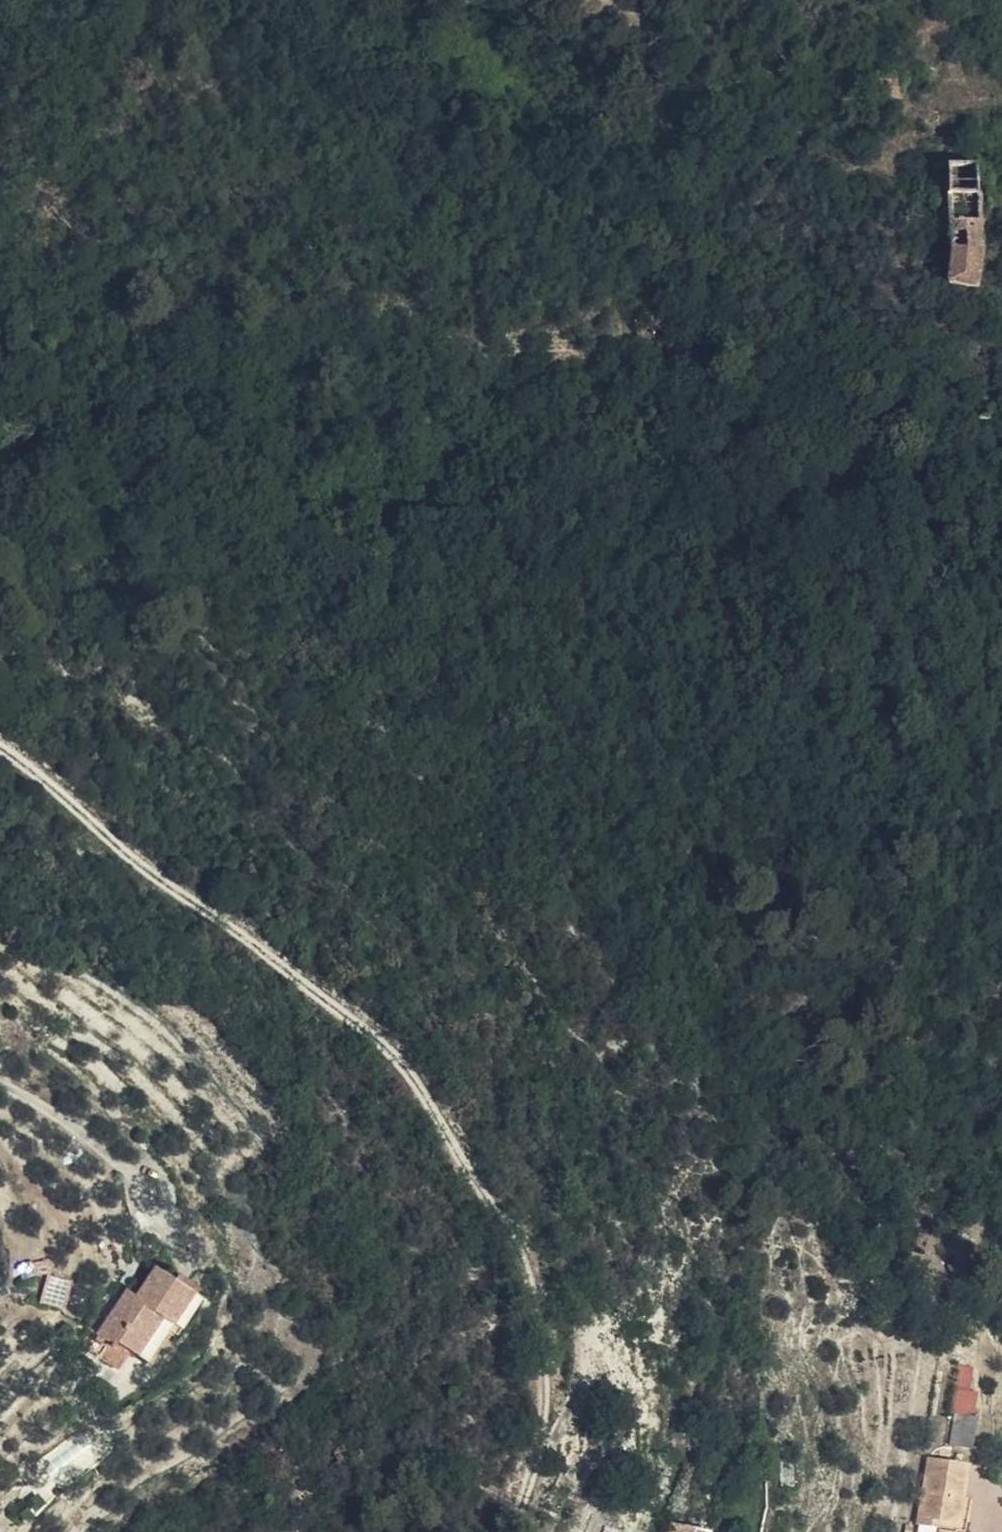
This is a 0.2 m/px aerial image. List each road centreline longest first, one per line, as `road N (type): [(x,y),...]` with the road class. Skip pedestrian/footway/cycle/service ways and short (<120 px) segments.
road 1 (track): [(502,1531),(542,1448),(537,1286),(410,1079),(332,1008),(128,864),(0,744)]

